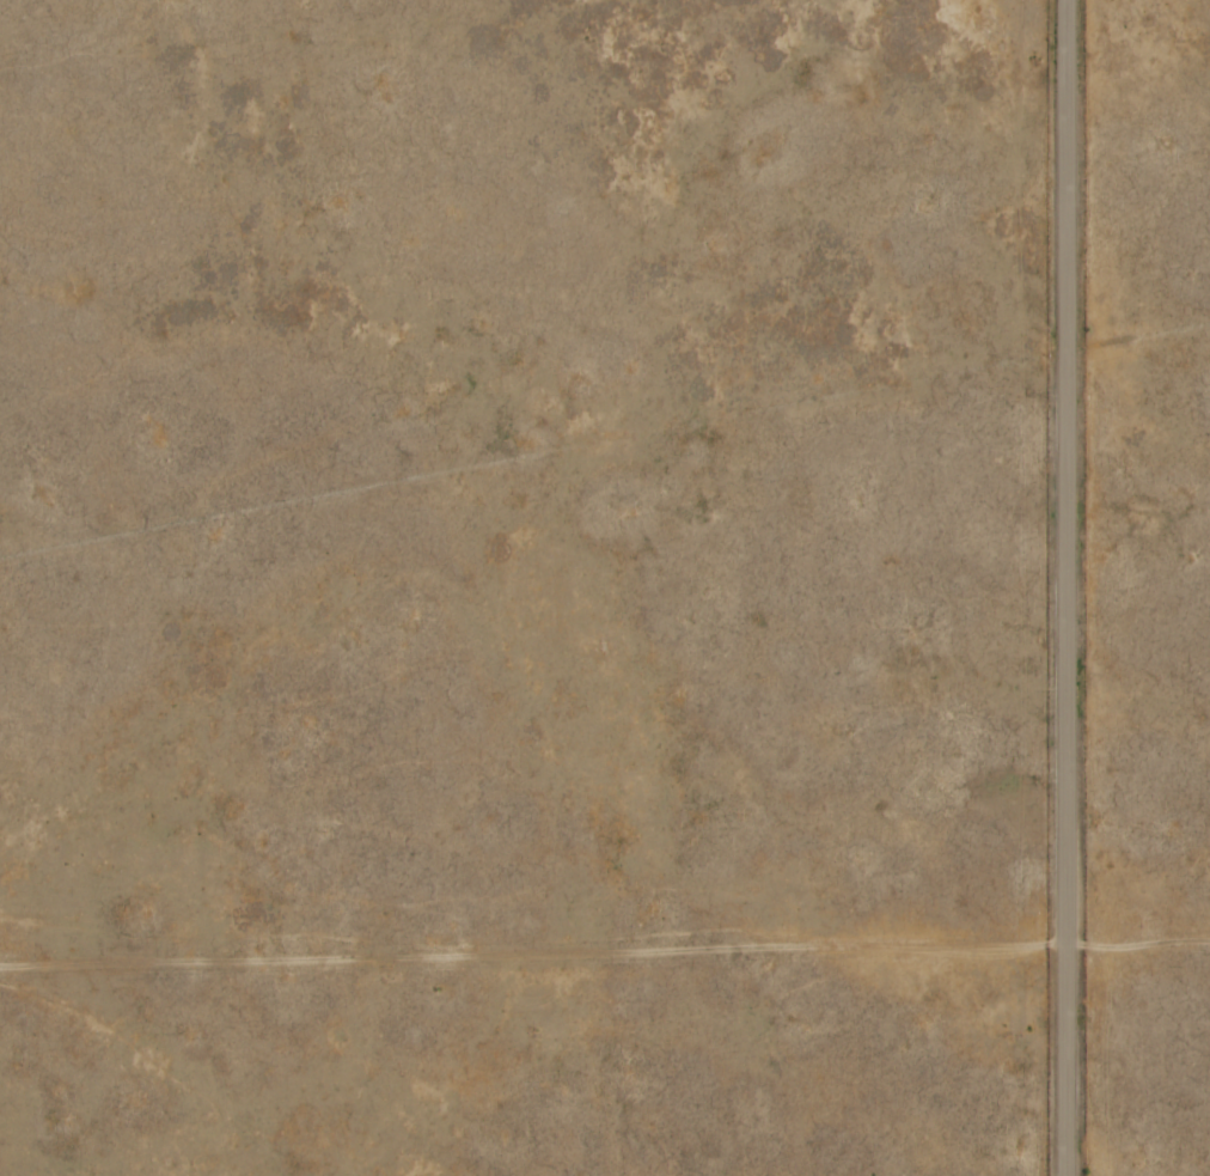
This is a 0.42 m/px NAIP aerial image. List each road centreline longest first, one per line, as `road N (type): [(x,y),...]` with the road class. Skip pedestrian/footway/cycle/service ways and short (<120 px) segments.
road 1 (residential): [(1058,0),(1065,1175)]

